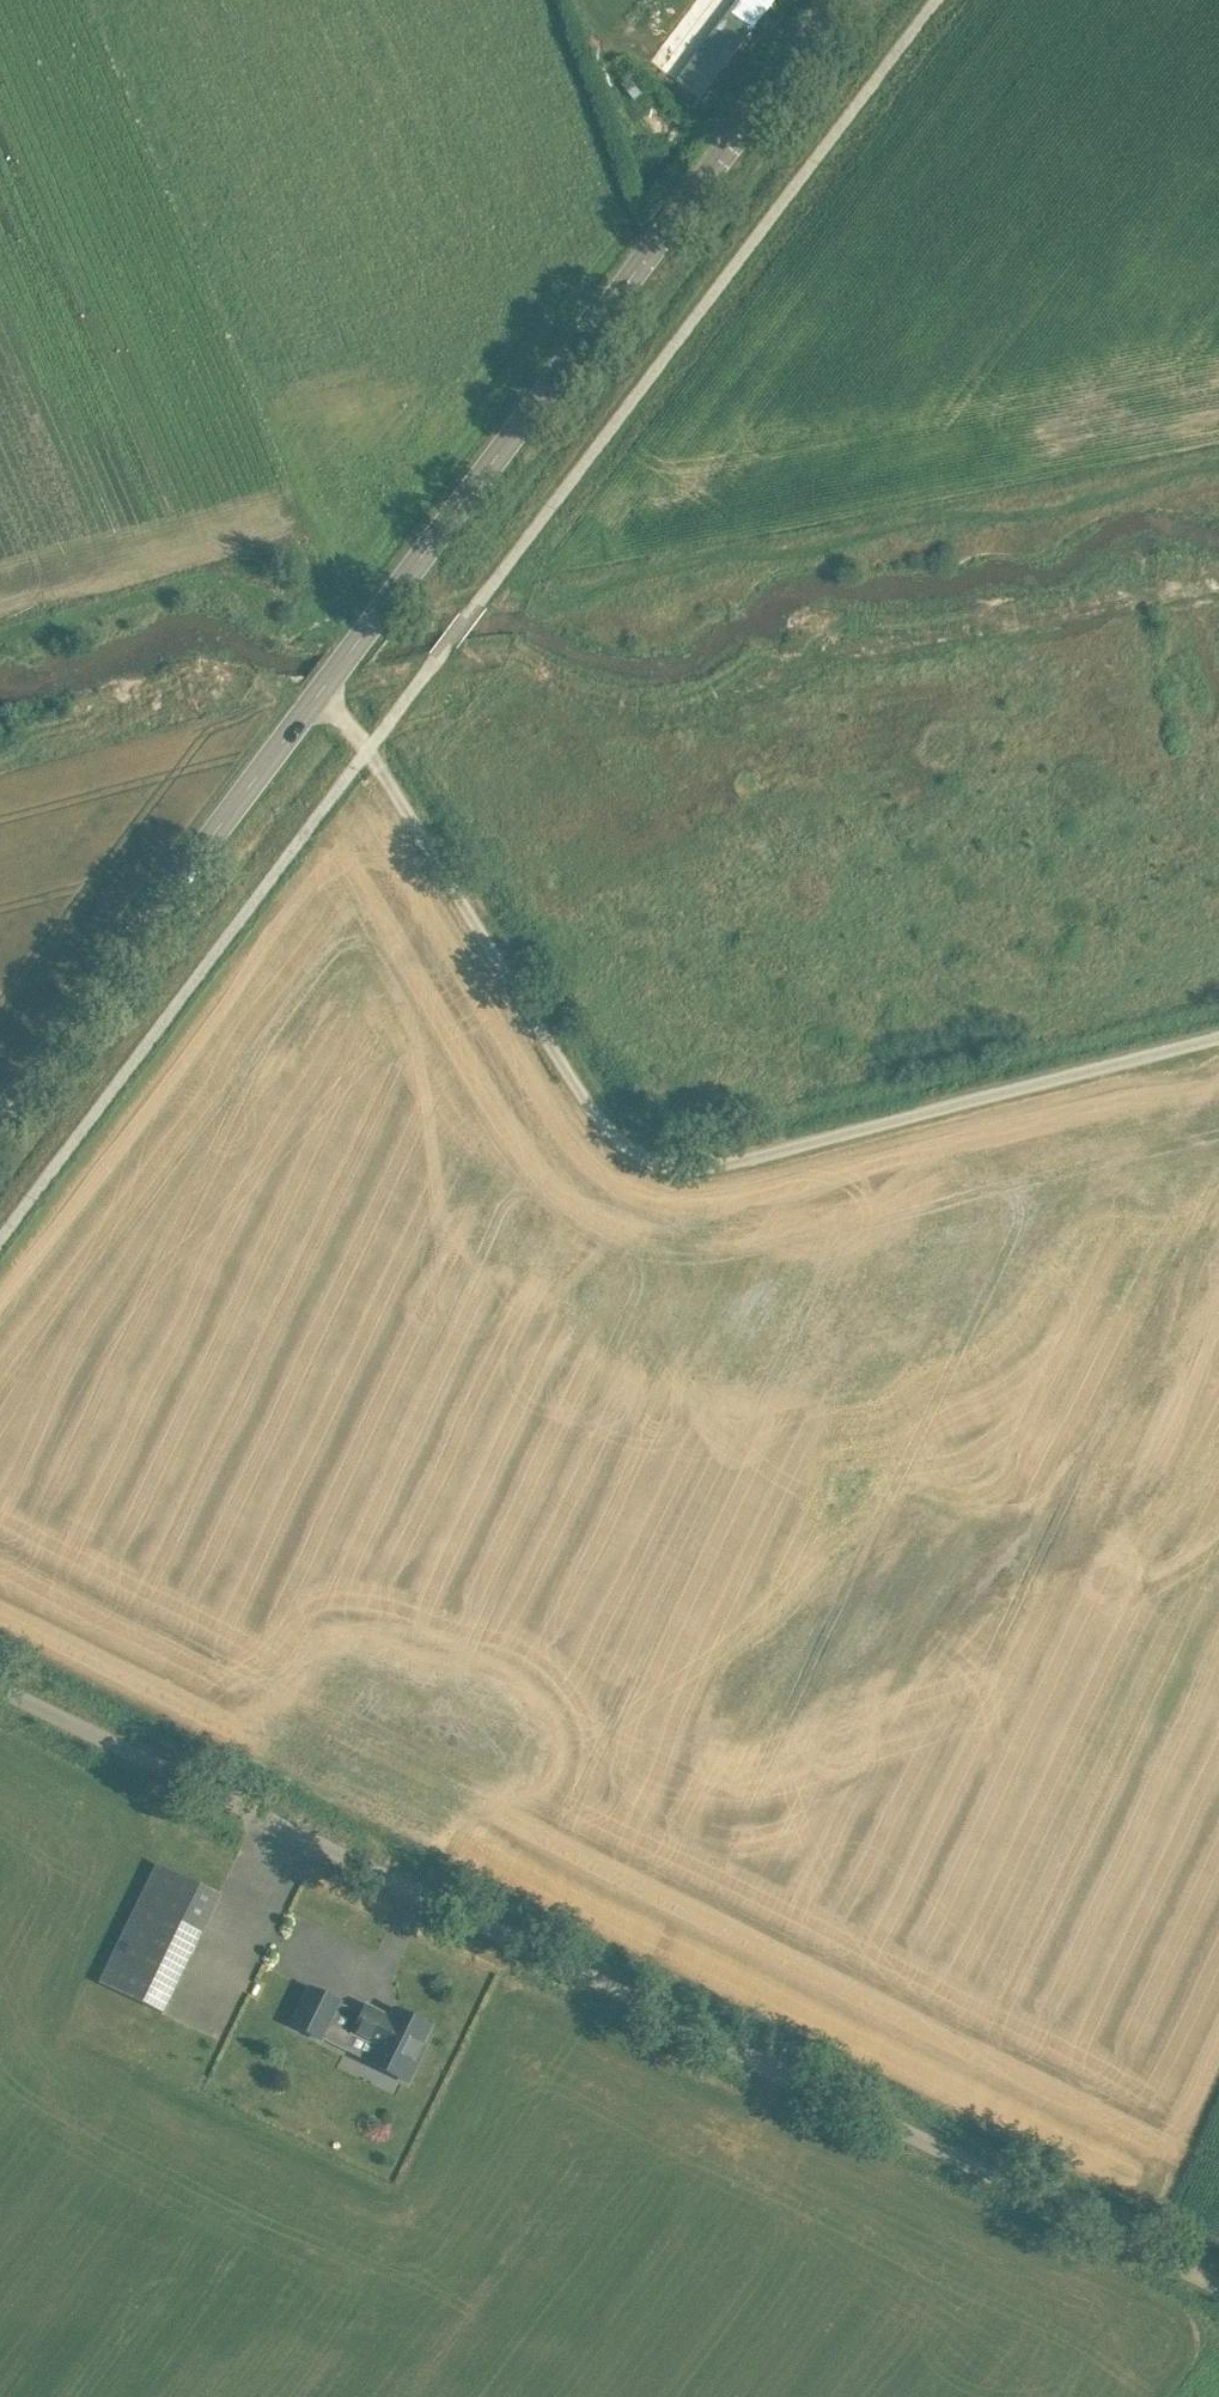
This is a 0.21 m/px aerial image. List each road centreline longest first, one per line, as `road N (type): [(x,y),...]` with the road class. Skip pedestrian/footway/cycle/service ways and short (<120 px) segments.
road 1 (secondary): [(0,1118),(840,0)]
road 2 (unclassified): [(1218,2286),(0,1688)]
road 3 (track): [(317,696),(370,750),(621,1135),(640,1150),(668,1160),(716,1160),(1218,1035)]

